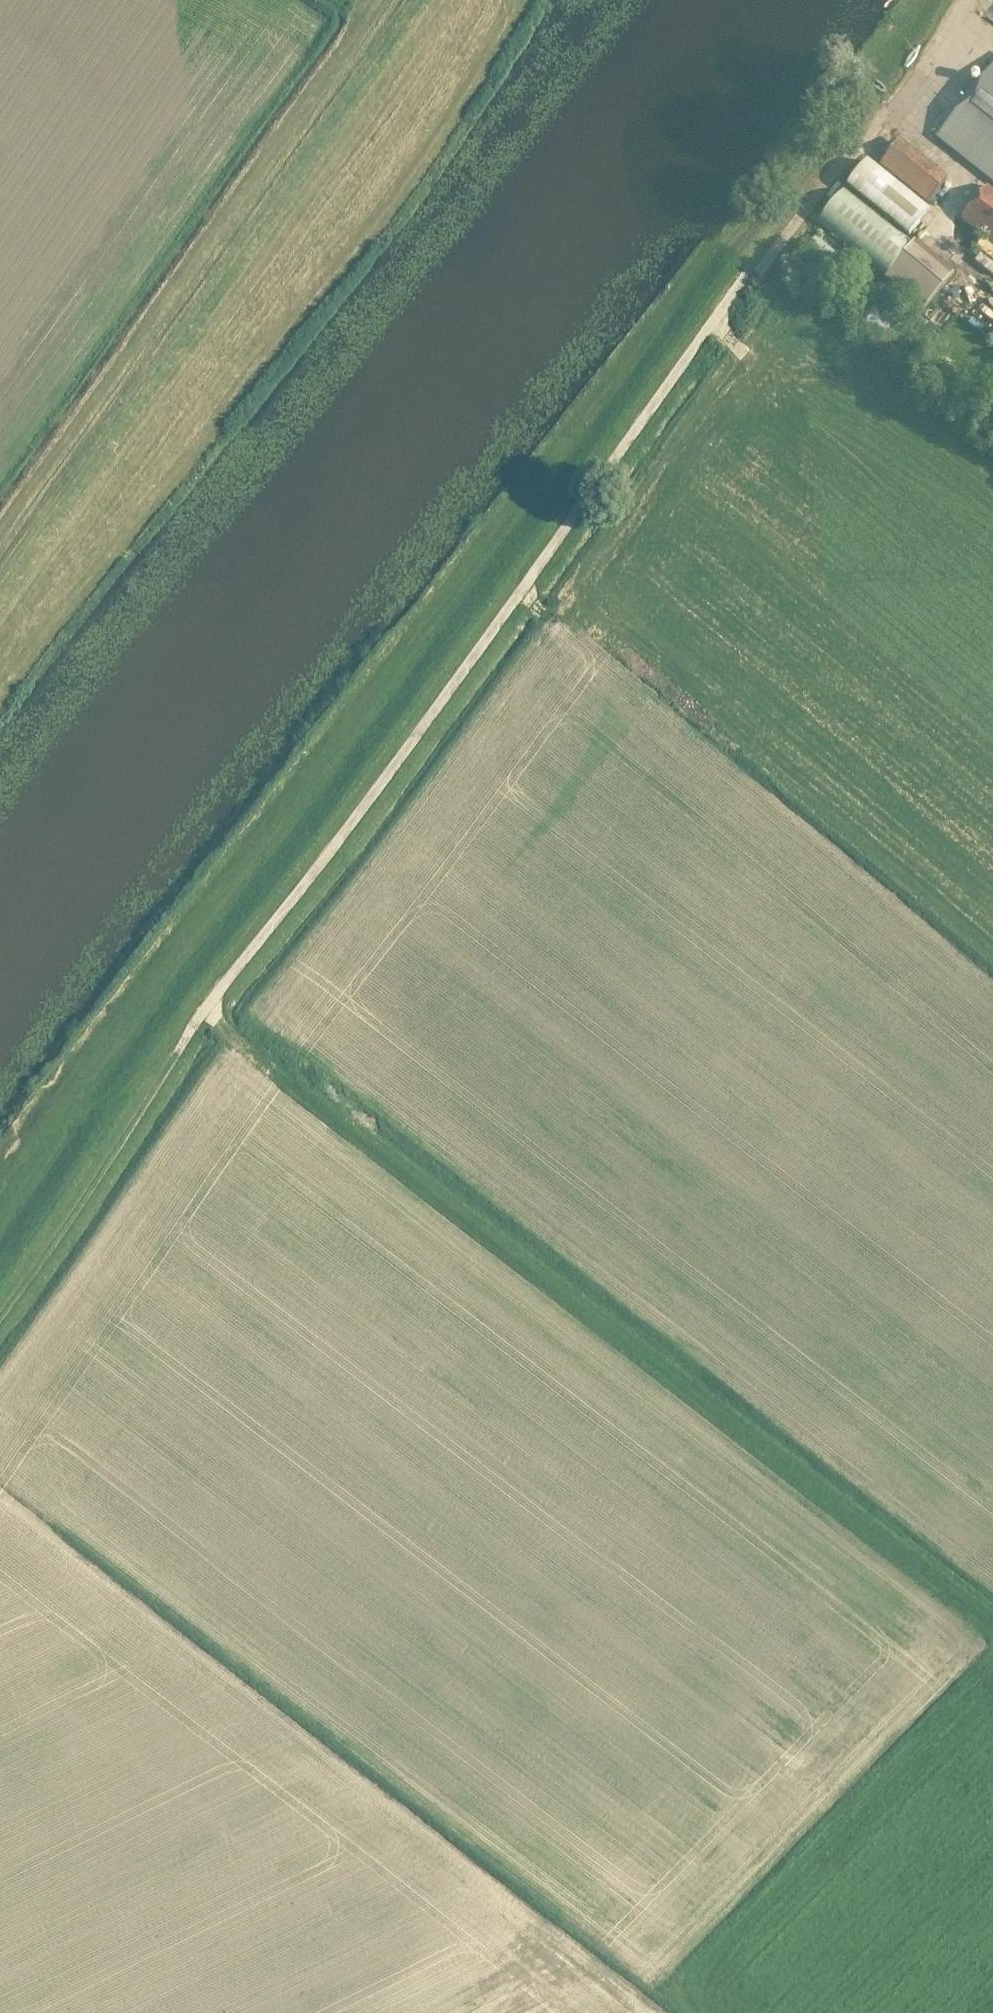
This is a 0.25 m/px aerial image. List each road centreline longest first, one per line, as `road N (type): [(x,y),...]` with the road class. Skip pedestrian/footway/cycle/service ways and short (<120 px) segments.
road 1 (track): [(0,1308),(194,1012),(893,72),(956,0)]

